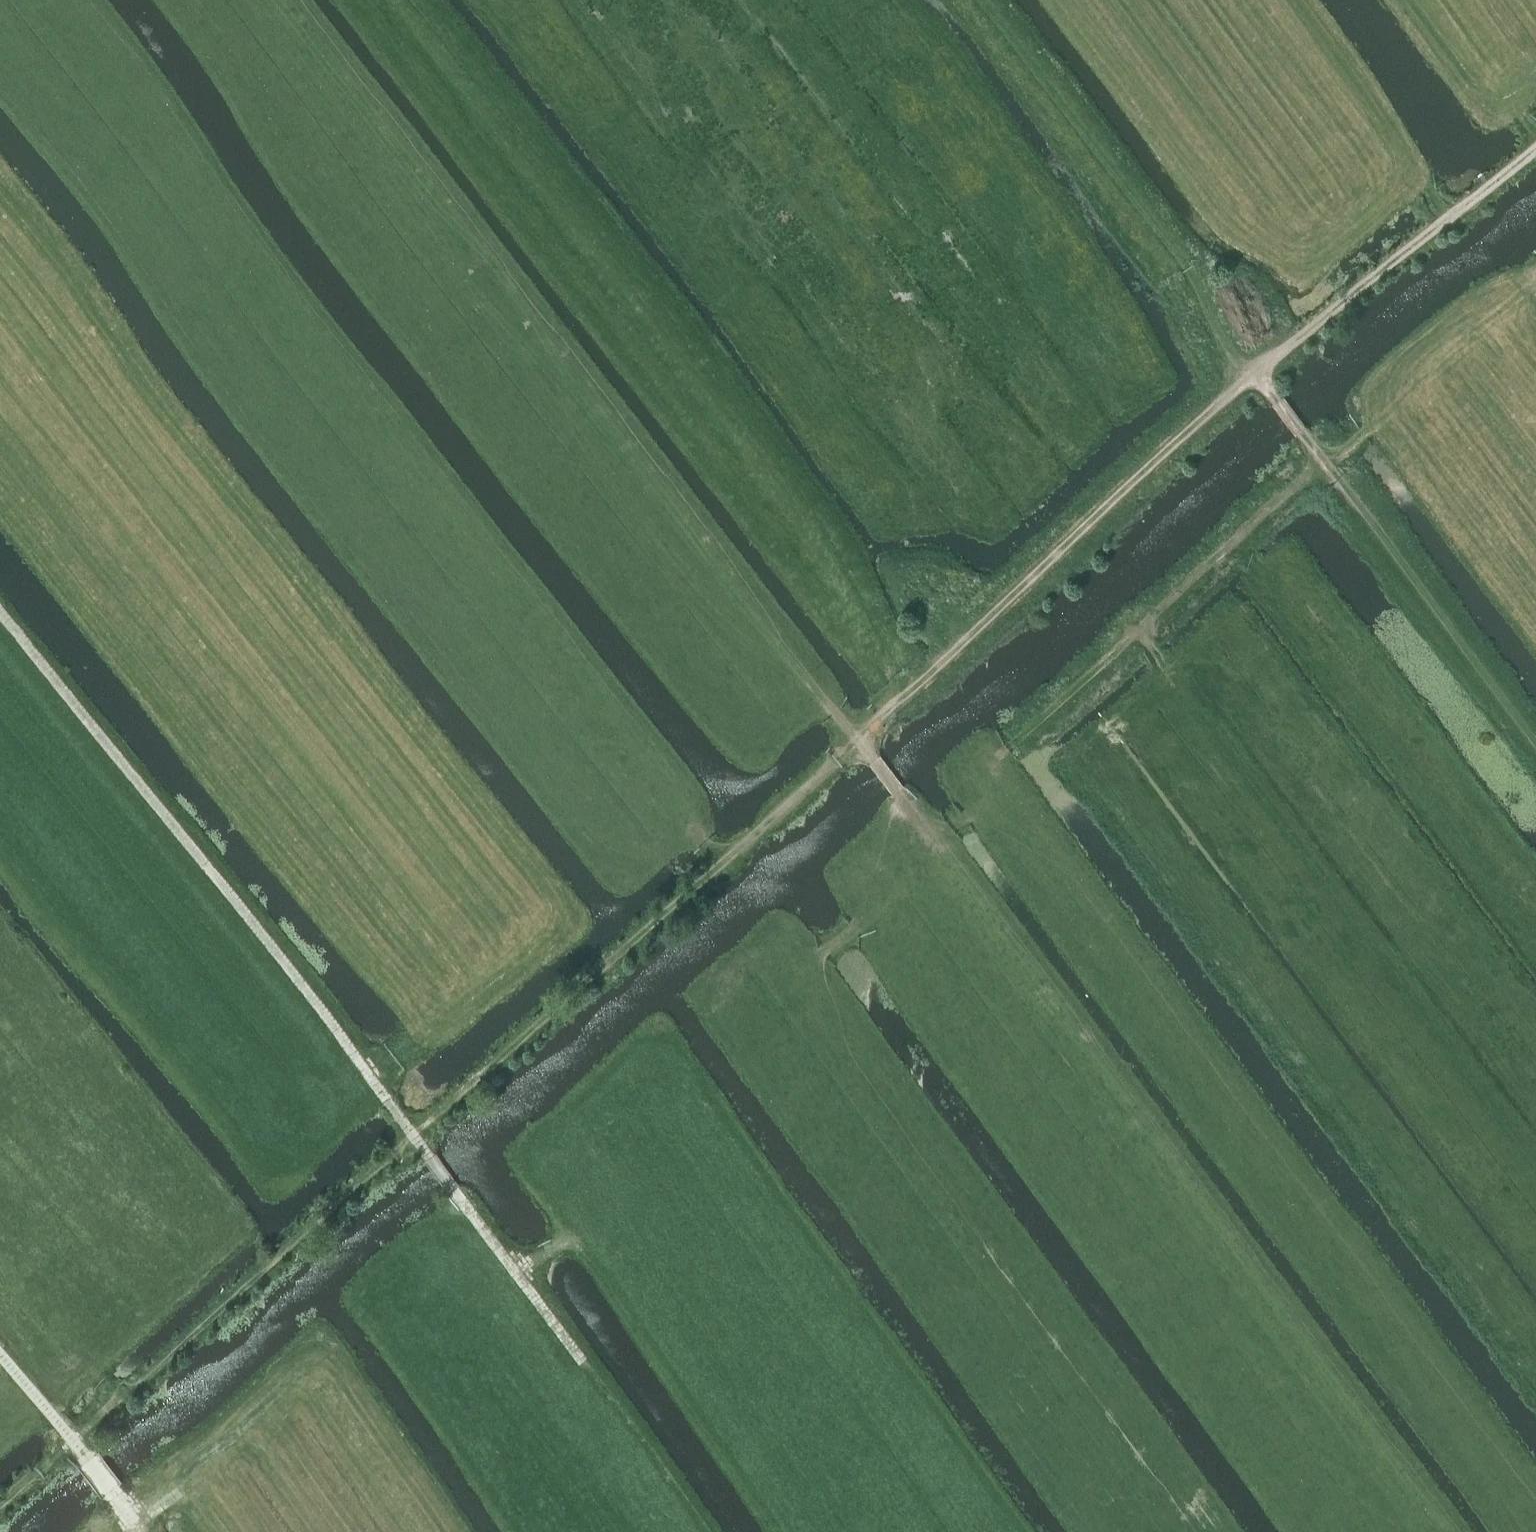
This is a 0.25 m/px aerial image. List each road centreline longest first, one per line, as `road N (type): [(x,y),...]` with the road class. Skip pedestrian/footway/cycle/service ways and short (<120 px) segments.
road 1 (track): [(0,1505),(1253,377)]
road 2 (track): [(574,1352),(273,950),(0,619)]
road 3 (track): [(1253,377),(1535,151)]
road 4 (track): [(135,1531),(74,1439),(0,1354)]

